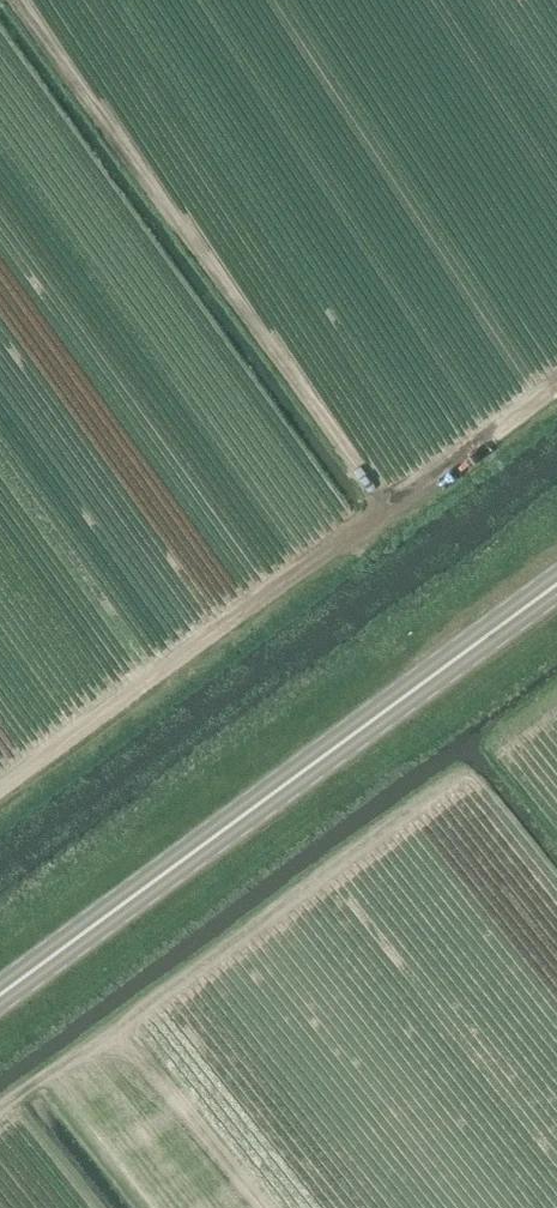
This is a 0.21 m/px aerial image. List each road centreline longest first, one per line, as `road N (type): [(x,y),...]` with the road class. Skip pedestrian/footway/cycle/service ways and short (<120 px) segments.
road 1 (primary): [(0,1005),(556,592)]

